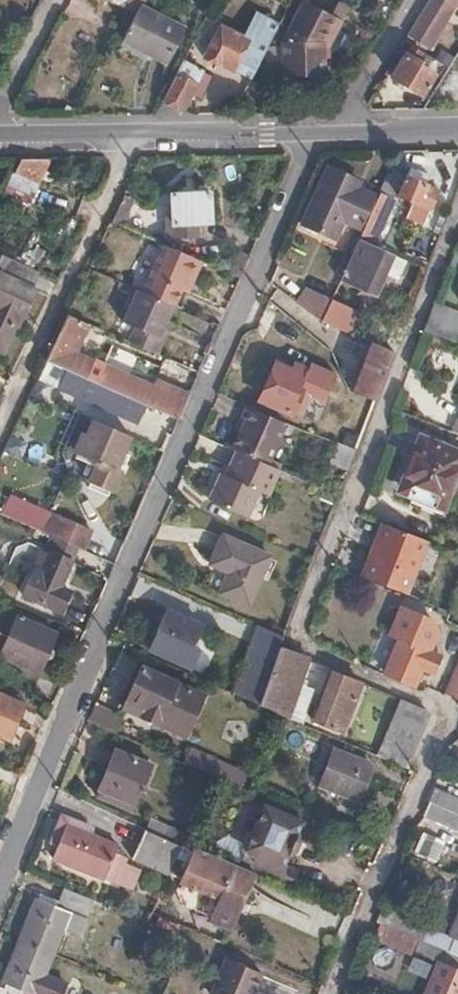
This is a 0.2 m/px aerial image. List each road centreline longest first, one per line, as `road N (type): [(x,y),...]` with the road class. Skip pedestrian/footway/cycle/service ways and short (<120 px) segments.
road 1 (residential): [(457,213),(296,638),(450,708),(330,993)]
road 2 (unclassified): [(327,135),(306,155),(0,883)]
road 3 (residential): [(0,429),(131,137)]
road 4 (secondary): [(131,137),(327,135)]
road 5 (residential): [(327,135),(421,0)]
road 6 (secondary): [(0,139),(131,137)]
road 7 (secondary): [(327,135),(457,130)]
road 8 (residential): [(0,115),(59,0)]

